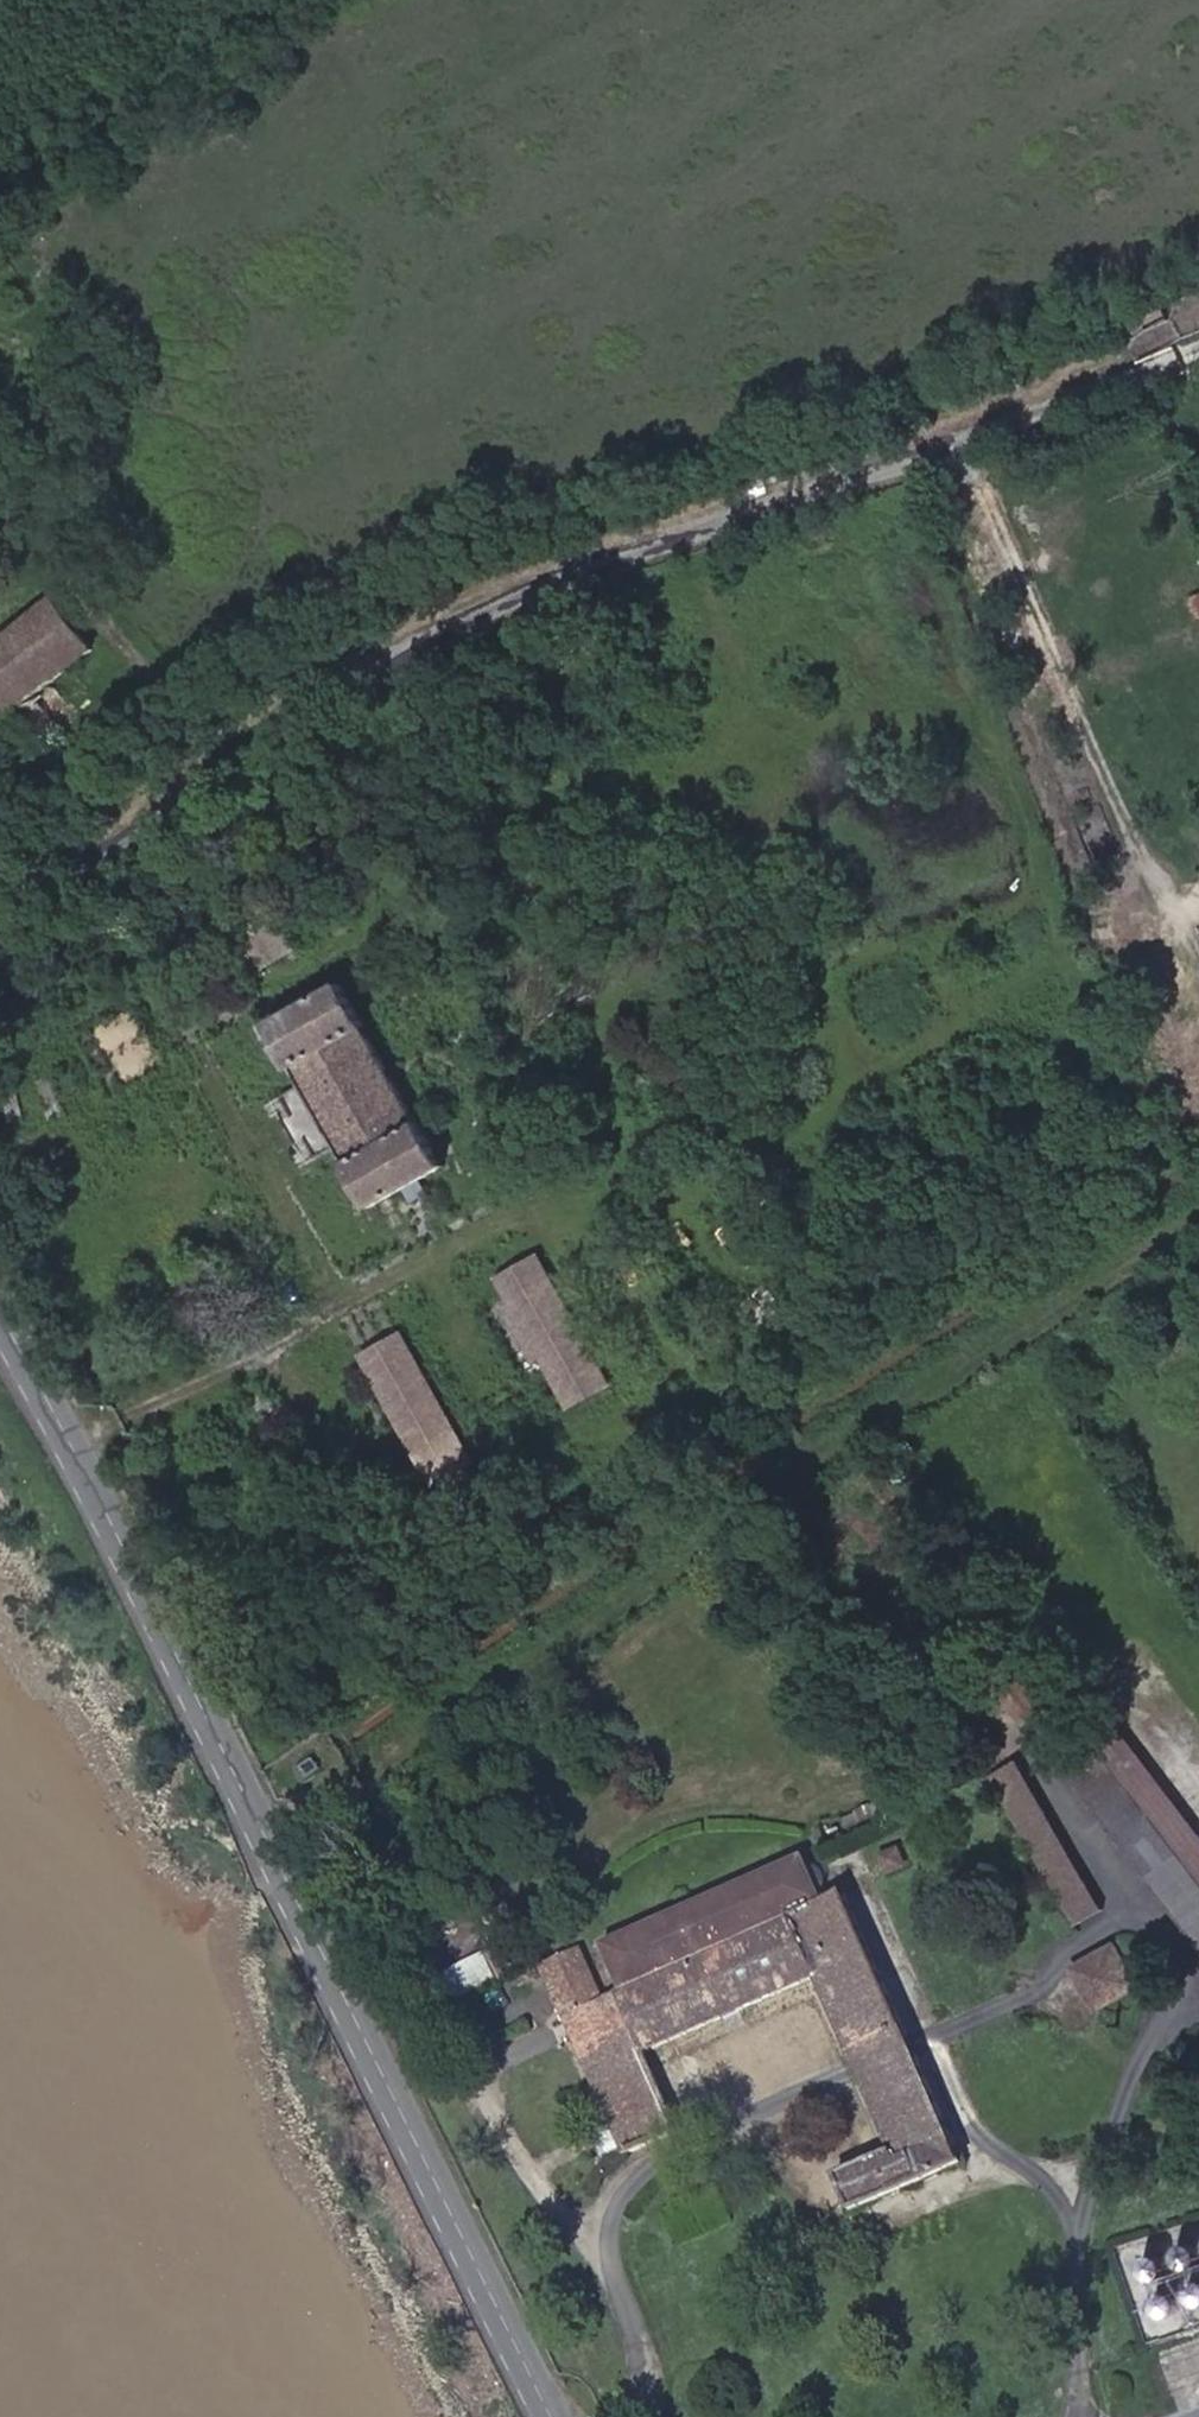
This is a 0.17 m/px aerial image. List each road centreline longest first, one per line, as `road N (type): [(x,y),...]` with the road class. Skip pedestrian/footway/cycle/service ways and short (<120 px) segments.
road 1 (tertiary): [(0,1318),(129,1552),(551,2416)]

